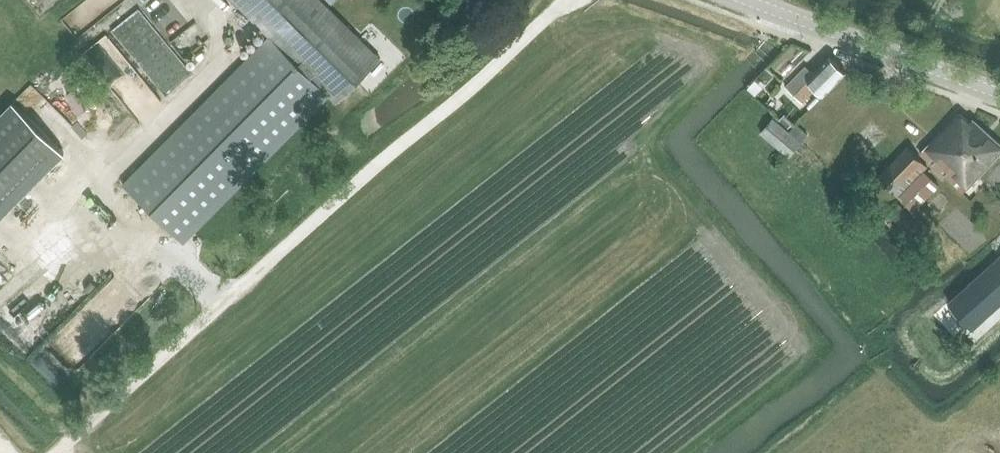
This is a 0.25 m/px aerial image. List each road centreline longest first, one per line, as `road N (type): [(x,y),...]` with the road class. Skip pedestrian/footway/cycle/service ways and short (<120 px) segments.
road 1 (track): [(61,452),(571,0)]
road 2 (tertiary): [(999,94),(743,0)]

